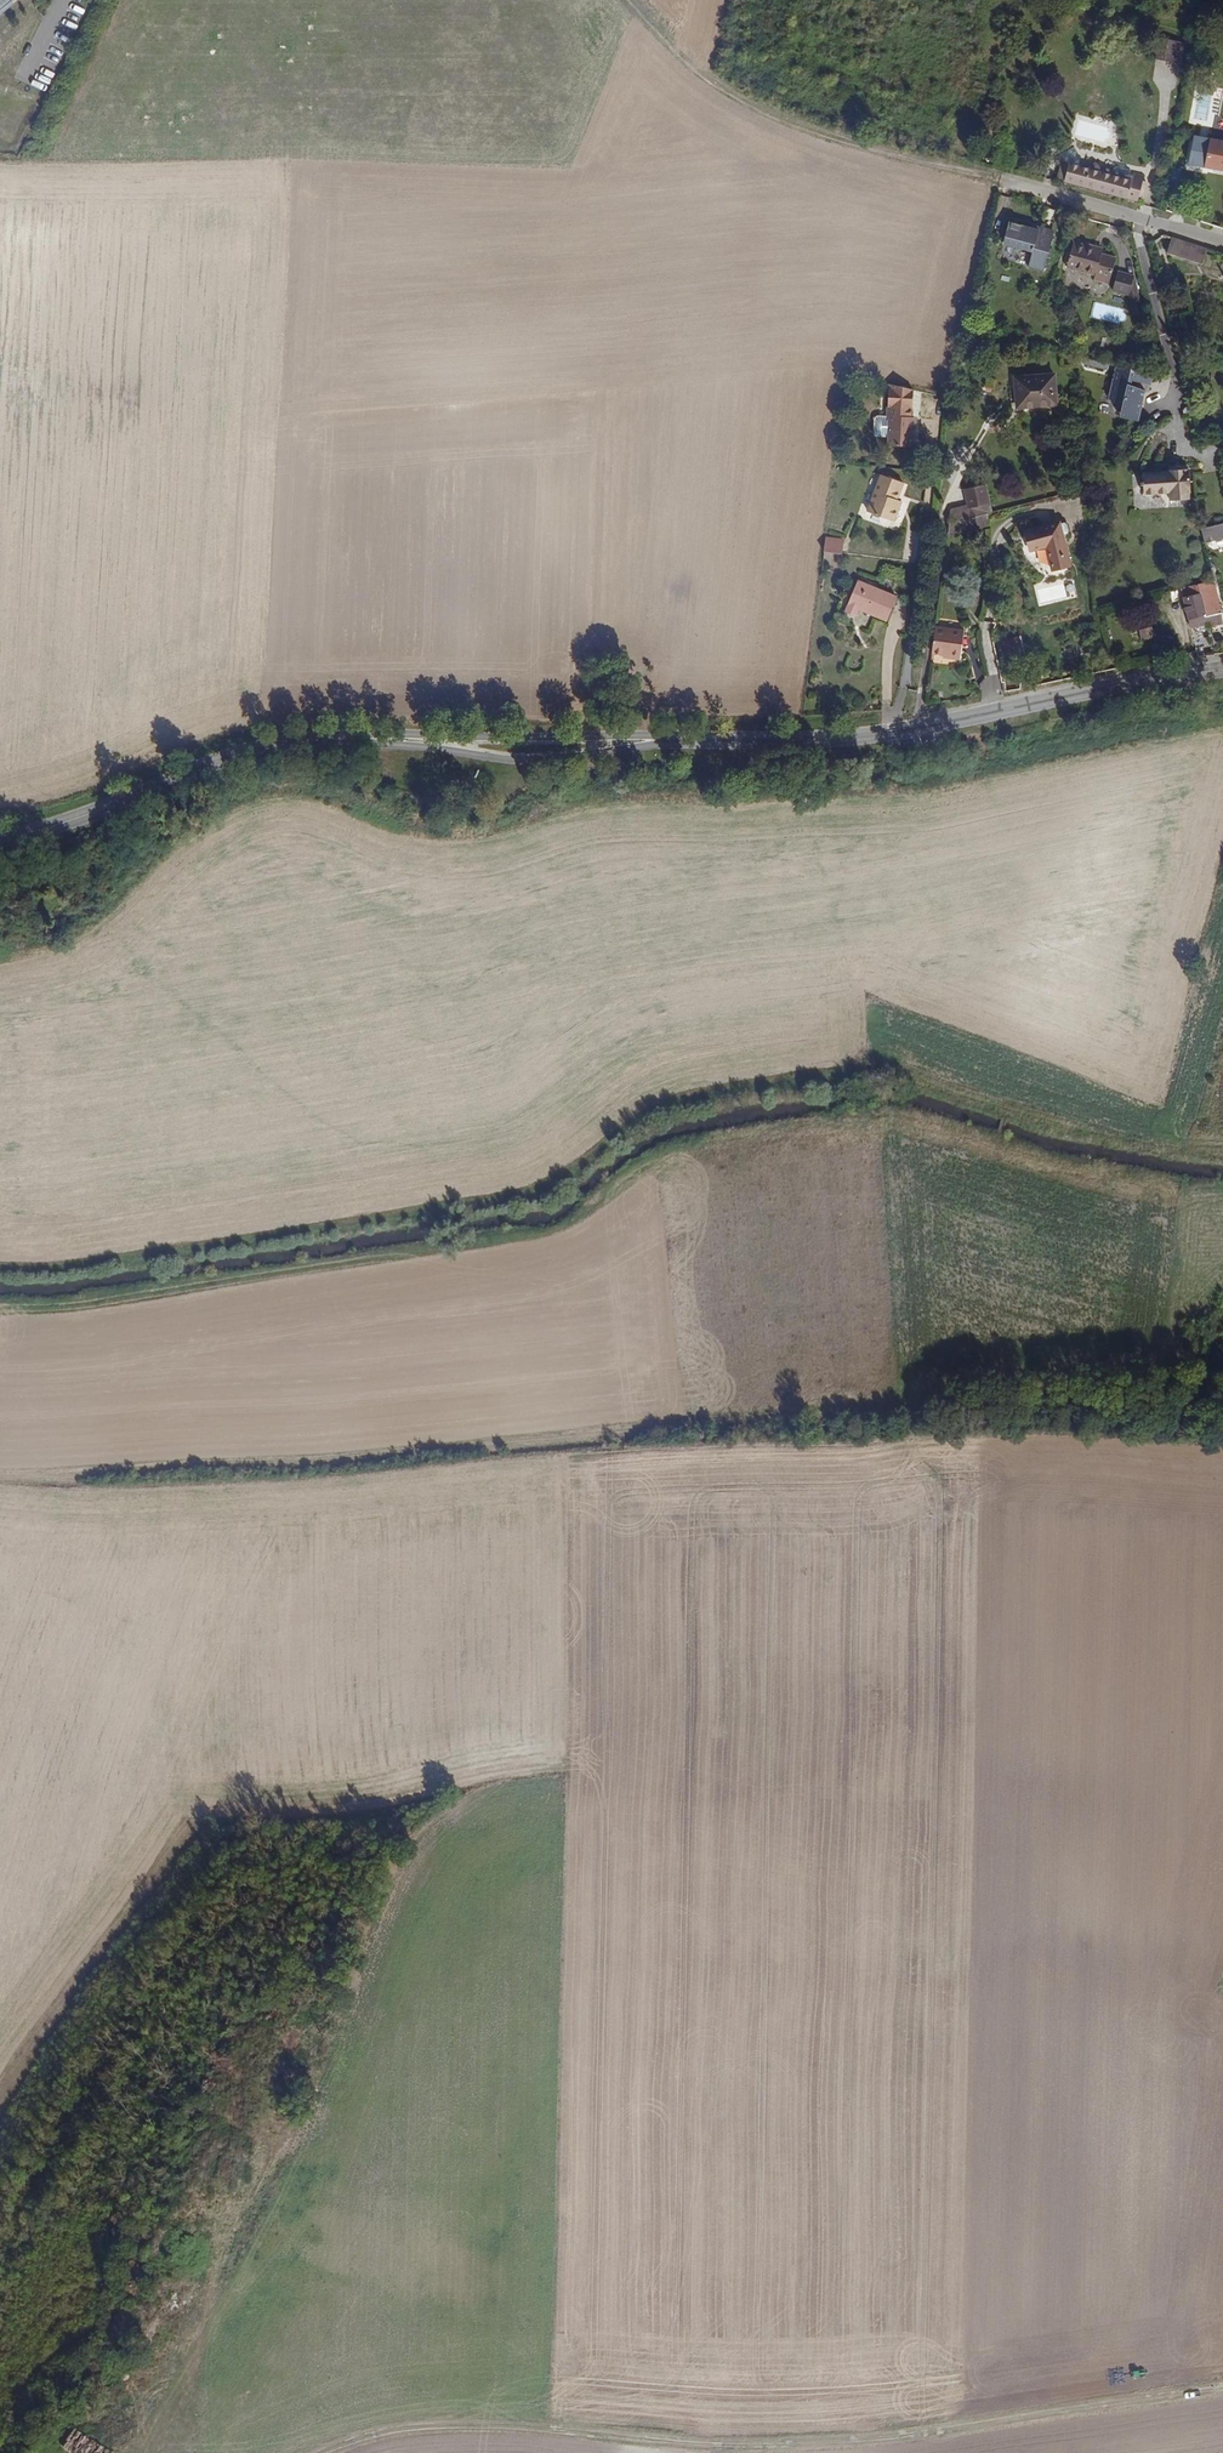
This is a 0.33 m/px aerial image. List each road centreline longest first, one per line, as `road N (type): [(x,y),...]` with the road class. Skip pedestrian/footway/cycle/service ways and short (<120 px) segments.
road 1 (tertiary): [(1222,670),(845,739),(286,745),(208,764),(86,815),(0,840)]
road 2 (track): [(0,1479),(899,1428),(1222,1428)]
road 3 (track): [(1222,2388),(865,2441),(723,2446),(443,2427),(362,2436),(322,2452)]
road 4 (track): [(626,0),(724,88),(774,114),(1003,183)]
road 5 (residential): [(1003,183),(1222,244)]

